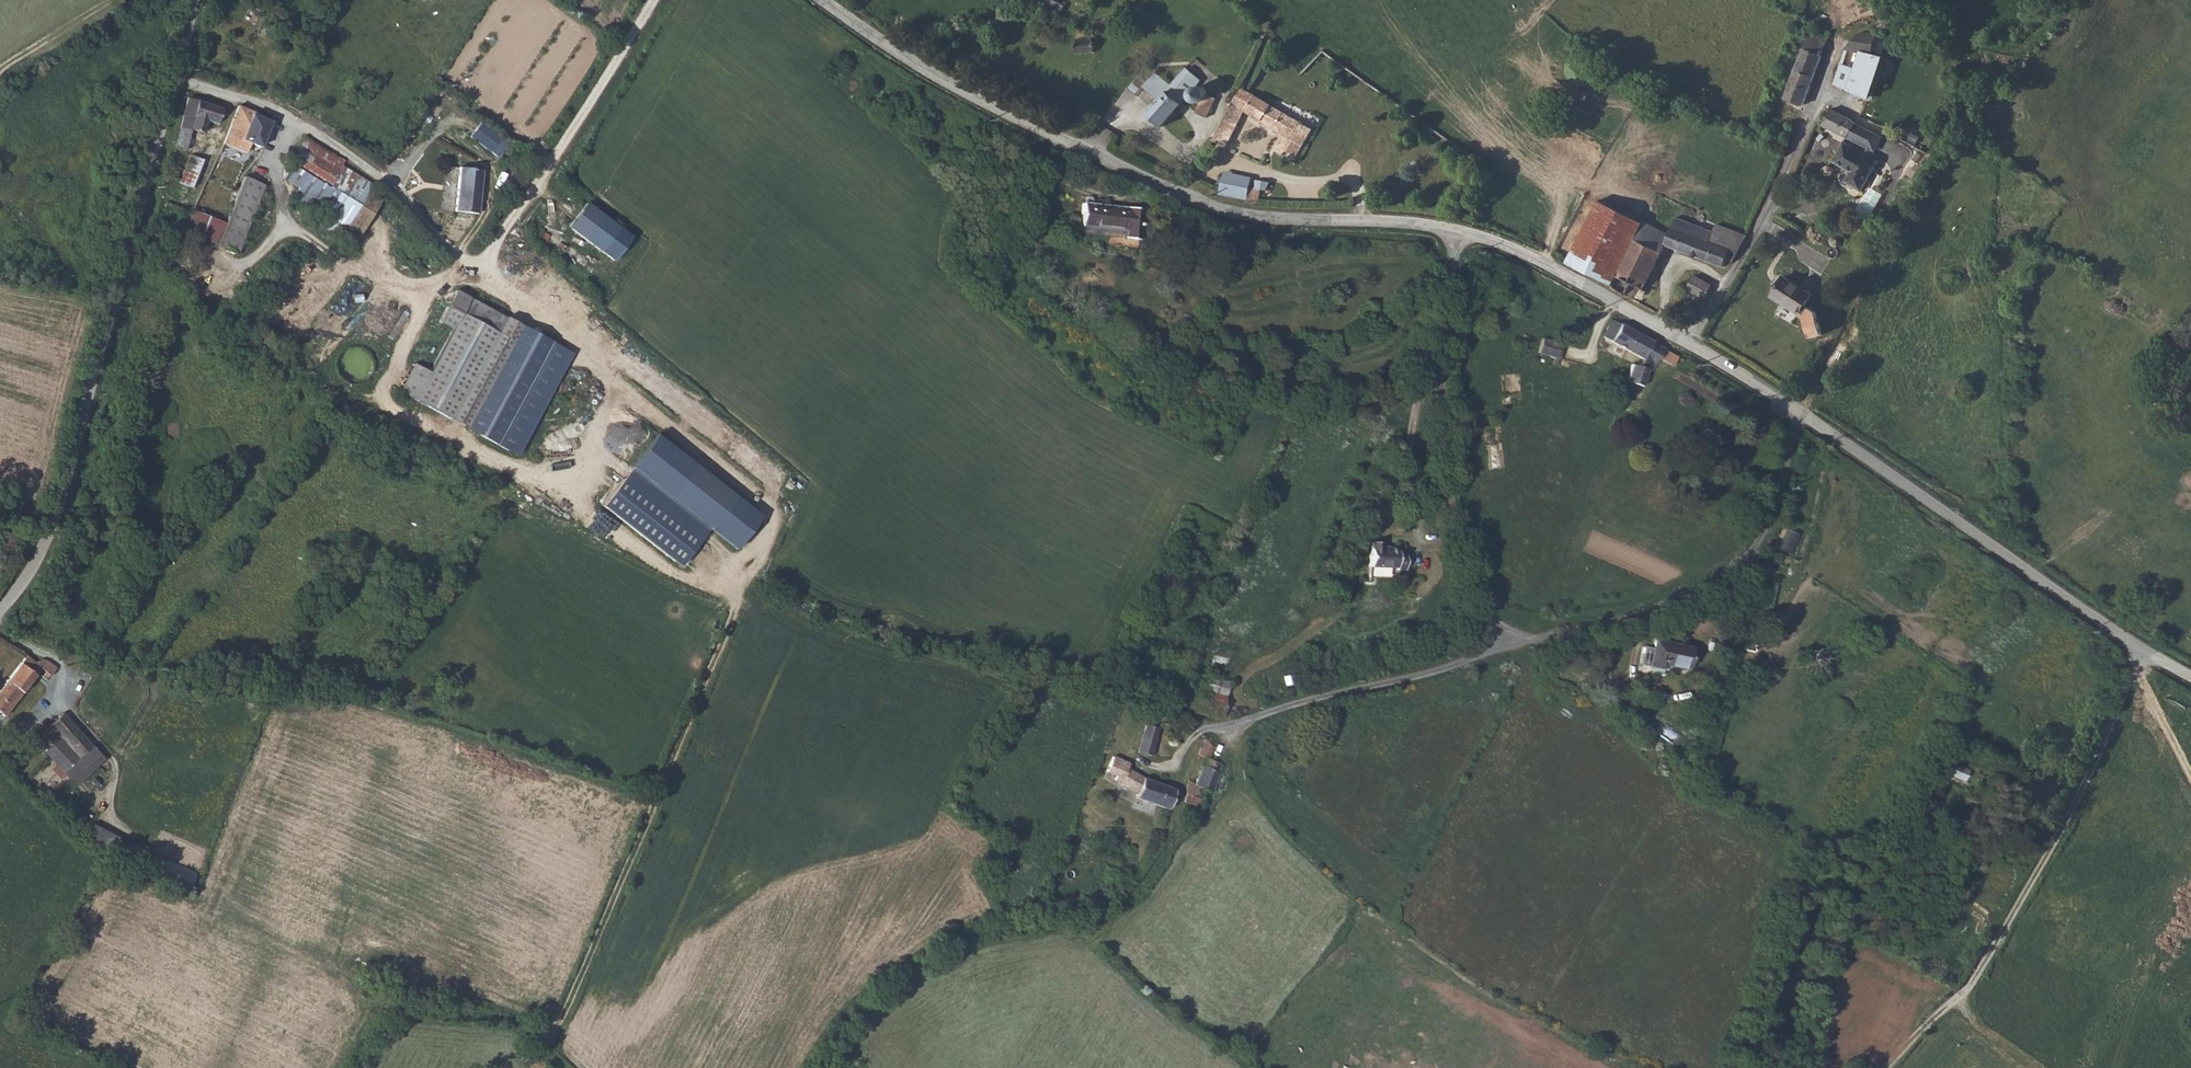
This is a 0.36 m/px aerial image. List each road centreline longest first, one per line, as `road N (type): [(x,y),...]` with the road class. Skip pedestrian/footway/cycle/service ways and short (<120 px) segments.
road 1 (track): [(178,80),(319,133),(772,508),(771,534),(557,1026)]
road 2 (unclassified): [(823,0),(1013,116),(1243,215),(1457,233)]
road 3 (unclassified): [(0,607),(61,504),(195,0)]
road 4 (track): [(654,0),(471,274),(416,288),(366,274),(334,260),(288,220),(274,167),(289,117)]
road 5 (track): [(824,1067),(868,1014),(950,951),(1000,927),(1081,926),(1115,913),(1166,837),(1203,730)]
road 6 (track): [(2141,653),(2089,774),(1965,994),(1886,1067)]
road 7 (unclassified): [(1798,413),(2141,653),(2190,677)]
road 8 (unclassified): [(1496,652),(1446,480),(1438,383),(1457,233)]
road 9 (unclassified): [(1496,652),(1647,616),(1736,568),(1768,522),(1798,413)]
road 10 (residential): [(1688,343),(1778,194),(1842,34),(1896,23)]
road 11 (unclassified): [(1203,730),(1496,652)]
road 12 (unclassified): [(1457,233),(1521,254),(1688,343)]
road 13 (unclassified): [(1688,343),(1798,413)]
road 14 (track): [(2135,666),(2190,776)]

